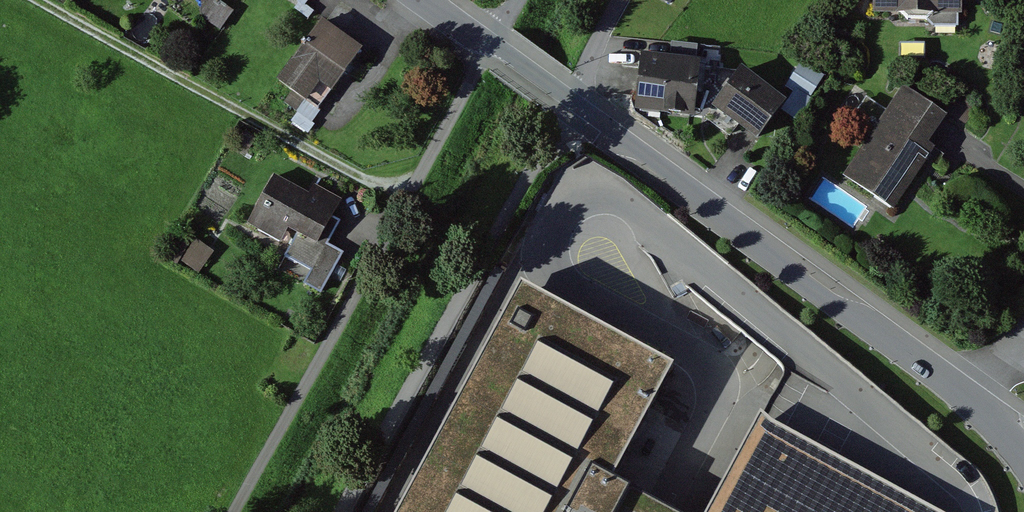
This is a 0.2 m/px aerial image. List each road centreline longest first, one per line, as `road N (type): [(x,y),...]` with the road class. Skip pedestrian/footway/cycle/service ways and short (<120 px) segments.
road 1 (tertiary): [(1023,453),(969,395),(573,101)]
road 2 (unclassified): [(492,41),(236,511)]
road 3 (track): [(573,101),(342,511)]
road 4 (track): [(408,203),(42,0)]

